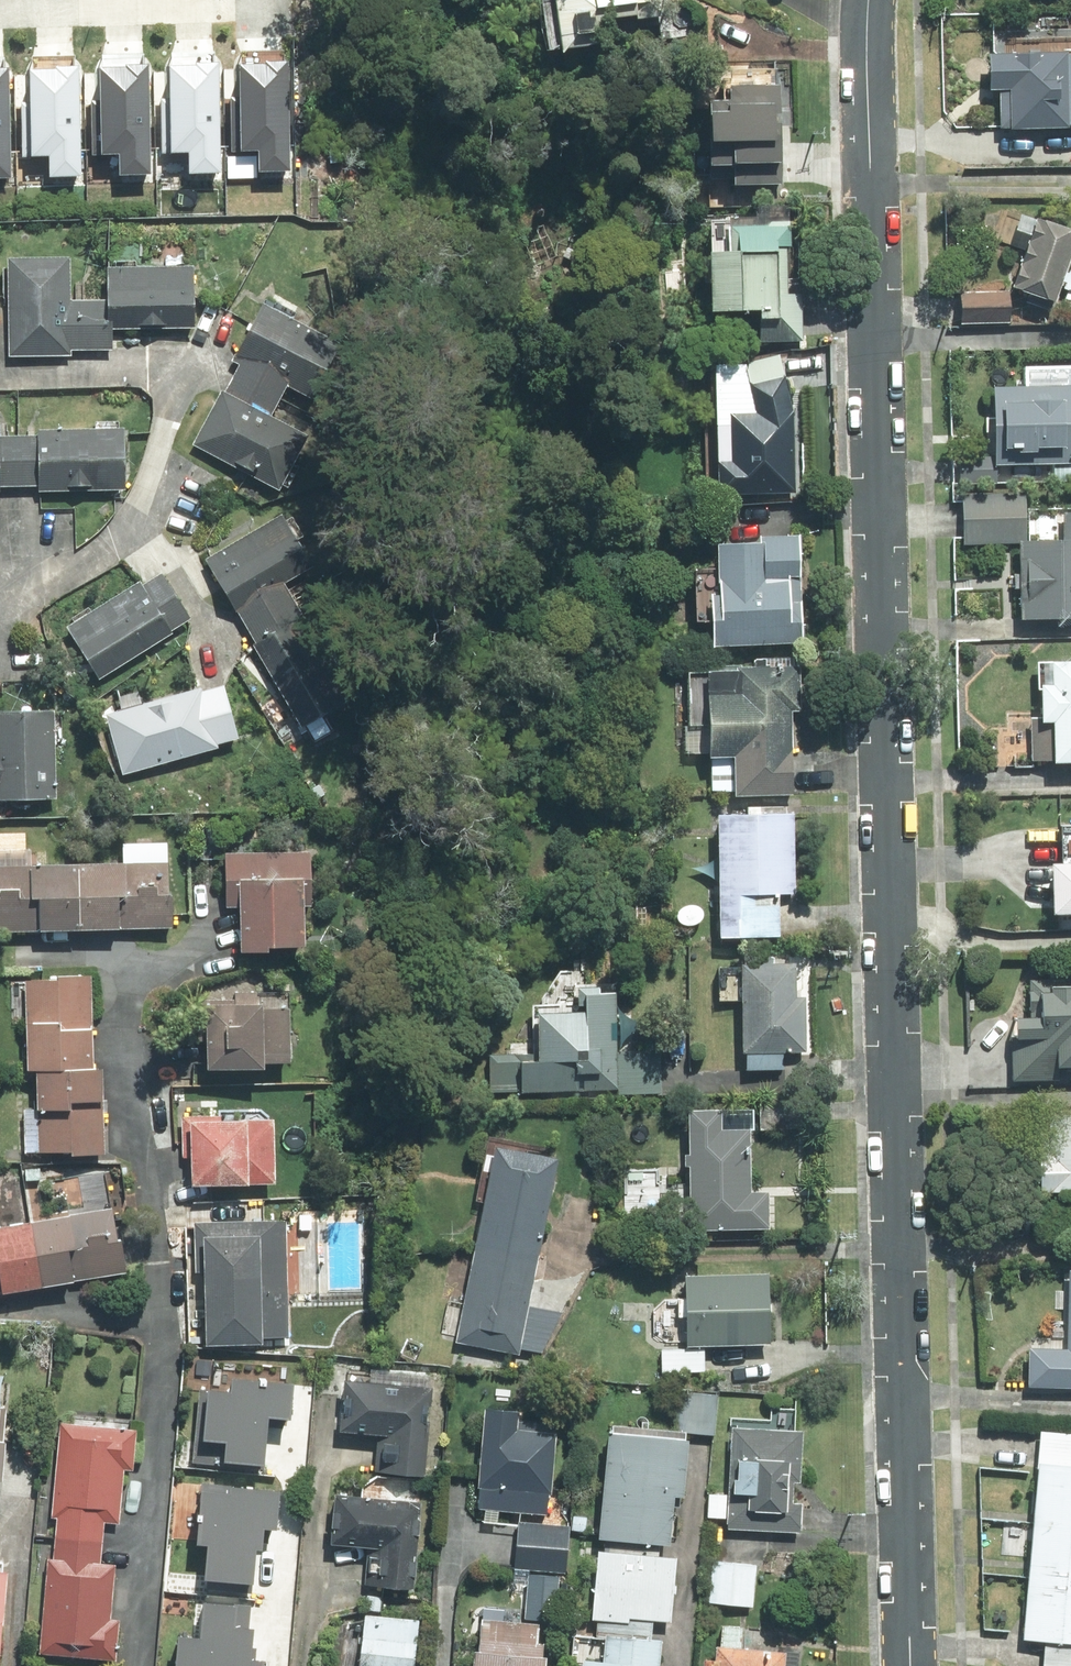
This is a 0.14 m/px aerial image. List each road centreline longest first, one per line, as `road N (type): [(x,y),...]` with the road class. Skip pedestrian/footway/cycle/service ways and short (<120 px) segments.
road 1 (residential): [(869,0),(911,1665)]
road 2 (residential): [(0,15),(263,10)]

